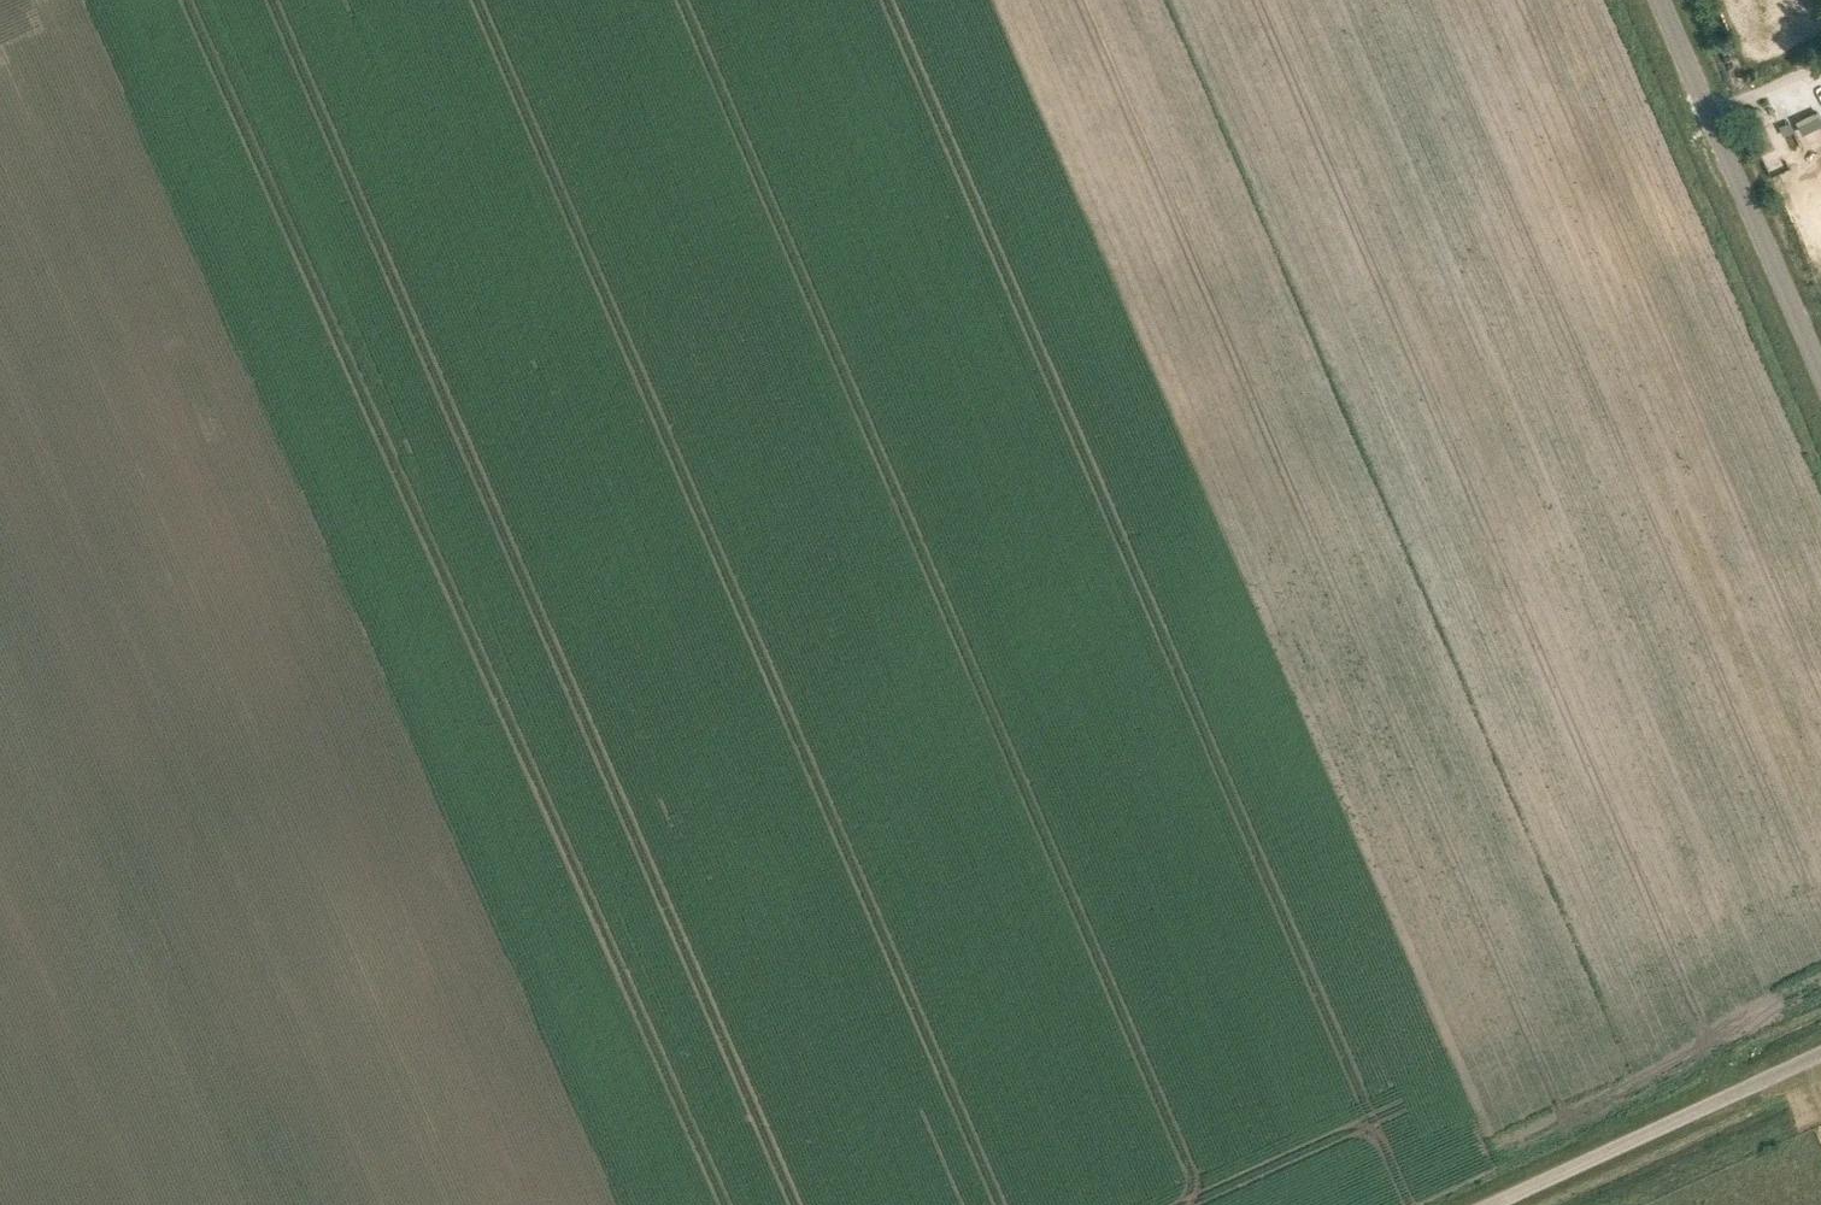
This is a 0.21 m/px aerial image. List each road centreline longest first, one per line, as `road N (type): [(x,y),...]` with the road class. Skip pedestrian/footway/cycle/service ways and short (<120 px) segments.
road 1 (unclassified): [(1820,371),(1659,0)]
road 2 (unclassified): [(1486,1204),(1820,1051)]

